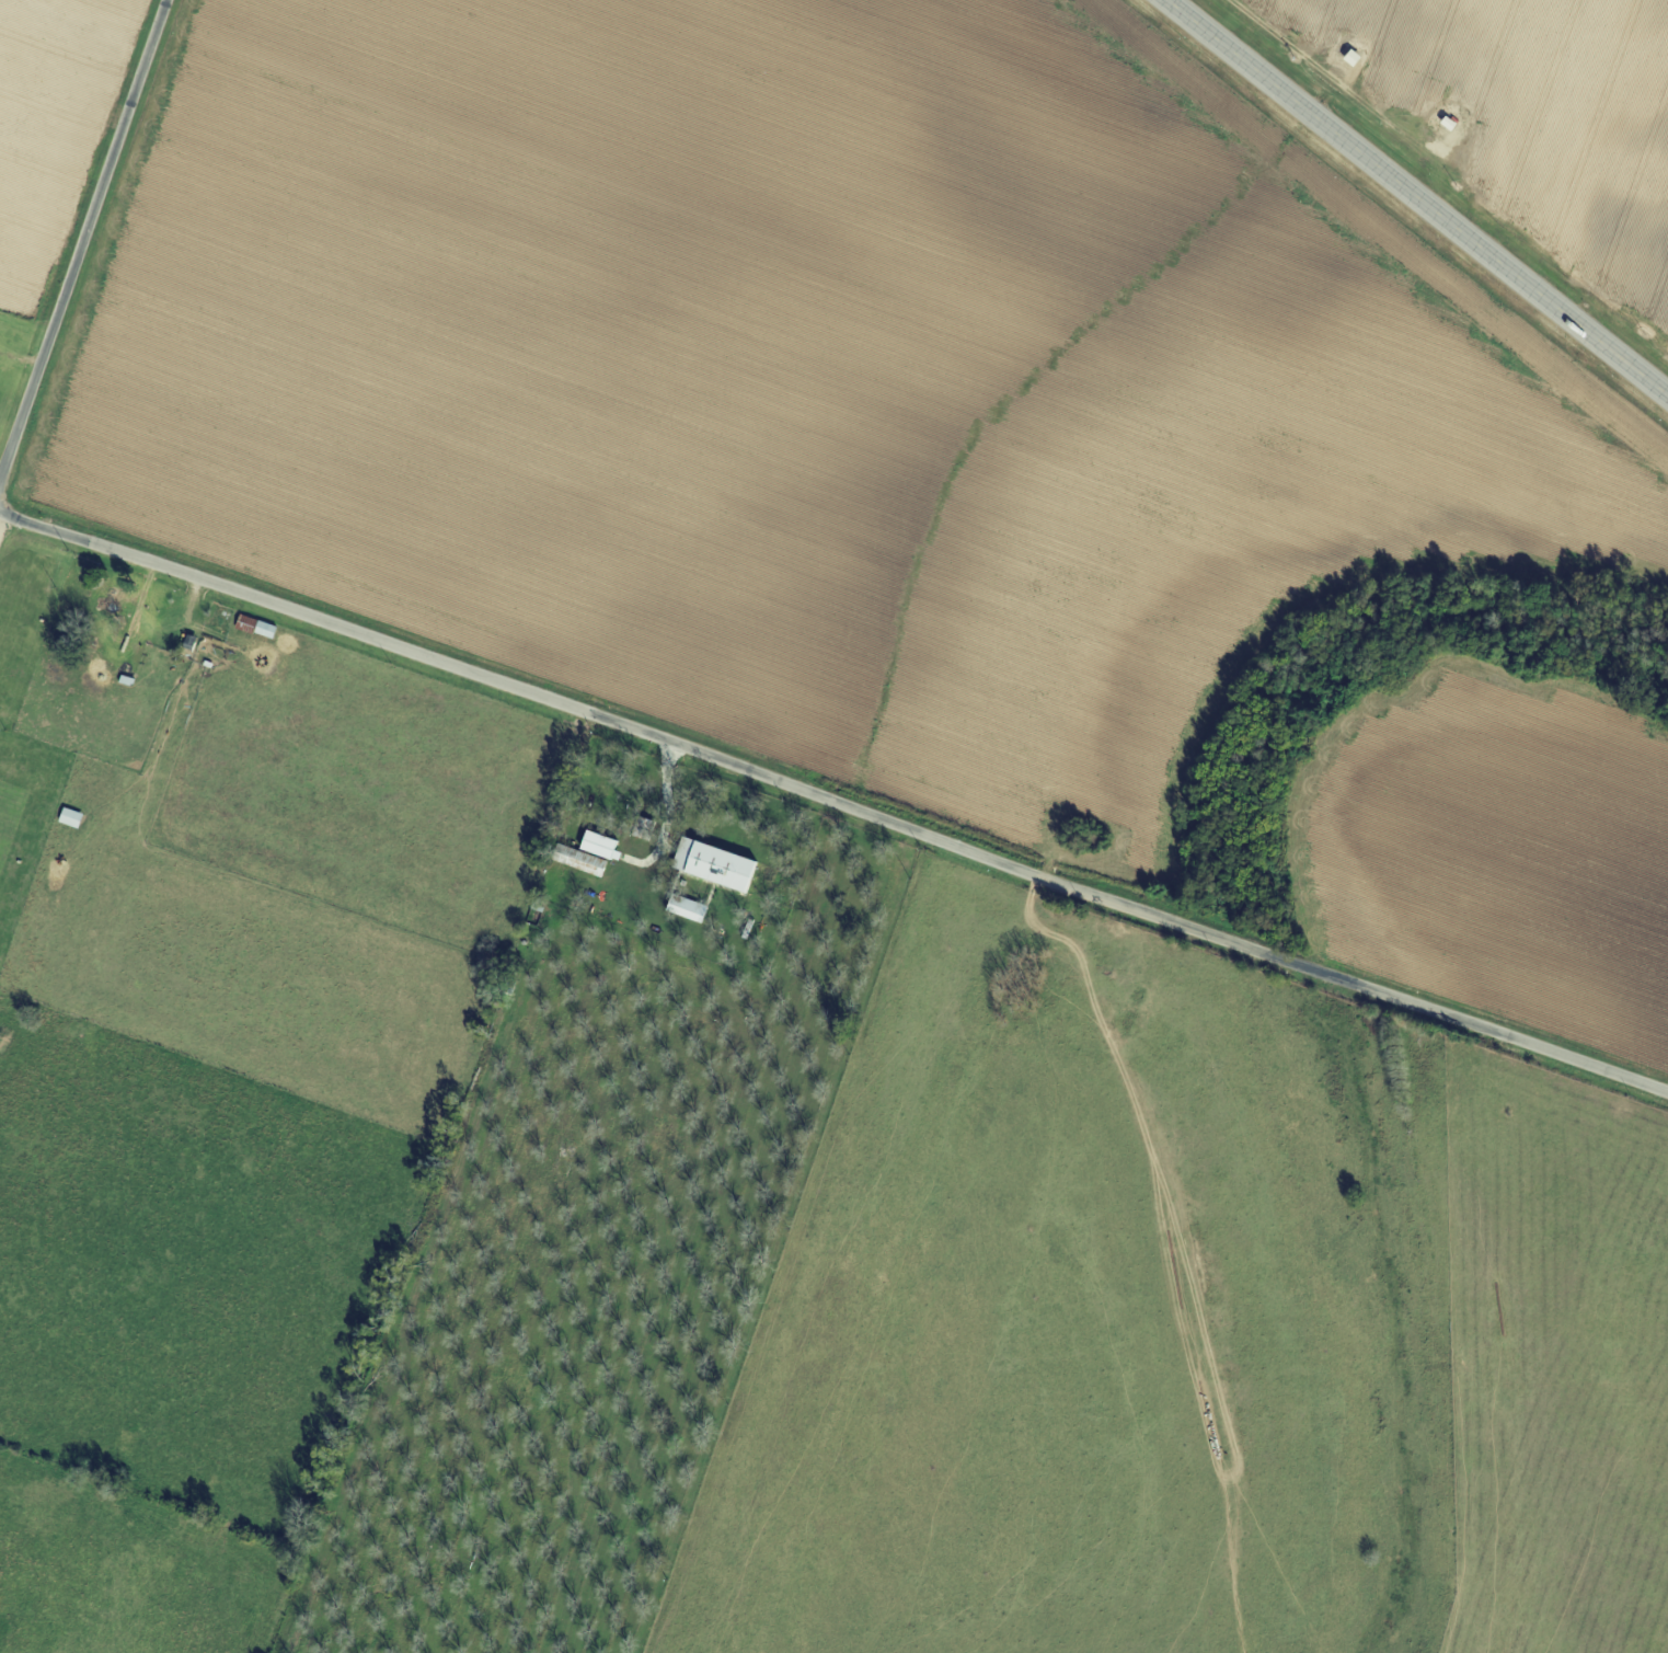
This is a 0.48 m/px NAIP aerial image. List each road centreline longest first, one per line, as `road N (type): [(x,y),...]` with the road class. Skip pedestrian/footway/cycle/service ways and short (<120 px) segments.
road 1 (residential): [(1667,1085),(931,825),(0,512)]
road 2 (secondary): [(1169,0),(1667,394)]
road 3 (residential): [(0,482),(163,0)]
road 4 (residential): [(649,858),(665,813),(665,736)]

